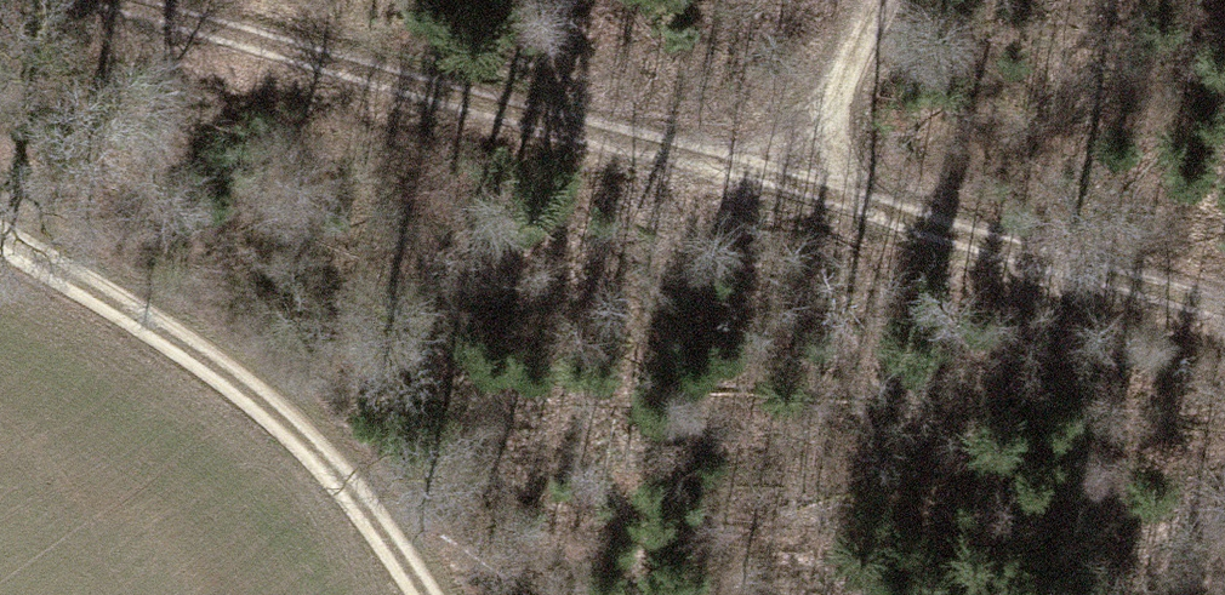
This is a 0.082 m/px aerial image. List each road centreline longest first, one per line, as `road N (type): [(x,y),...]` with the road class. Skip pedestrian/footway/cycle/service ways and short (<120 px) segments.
road 1 (track): [(119,0),(803,187)]
road 2 (track): [(888,0),(803,187),(1224,296)]
road 3 (track): [(0,219),(156,312),(274,403),(388,530),(430,594)]

